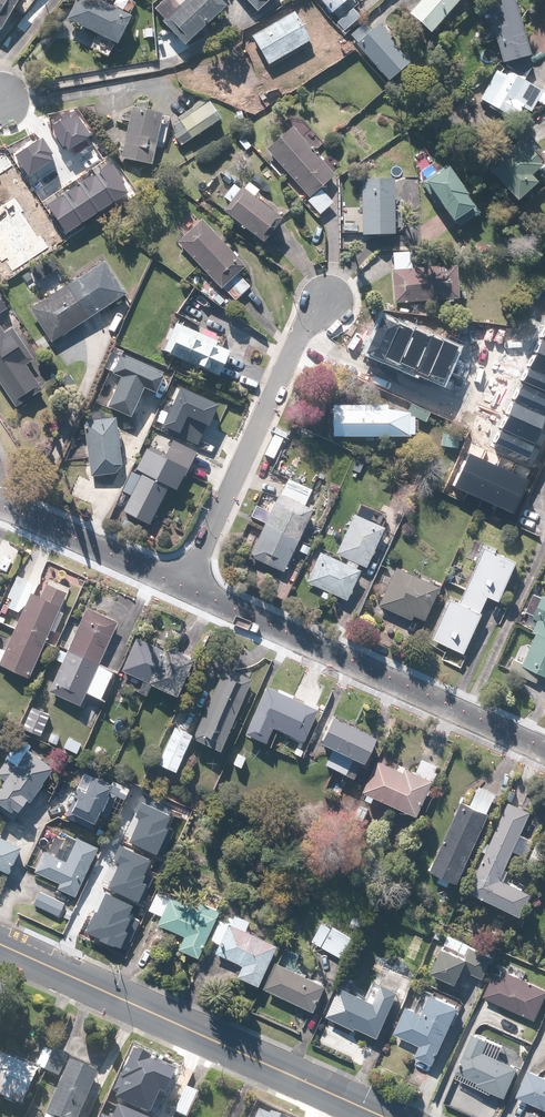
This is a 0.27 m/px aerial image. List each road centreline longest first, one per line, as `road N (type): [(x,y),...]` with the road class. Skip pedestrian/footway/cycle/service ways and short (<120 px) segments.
road 1 (secondary): [(0,941),(391,1116)]
road 2 (residential): [(187,588),(544,751)]
road 3 (residential): [(187,588),(310,315),(328,302)]
road 4 (residential): [(0,506),(187,588)]

